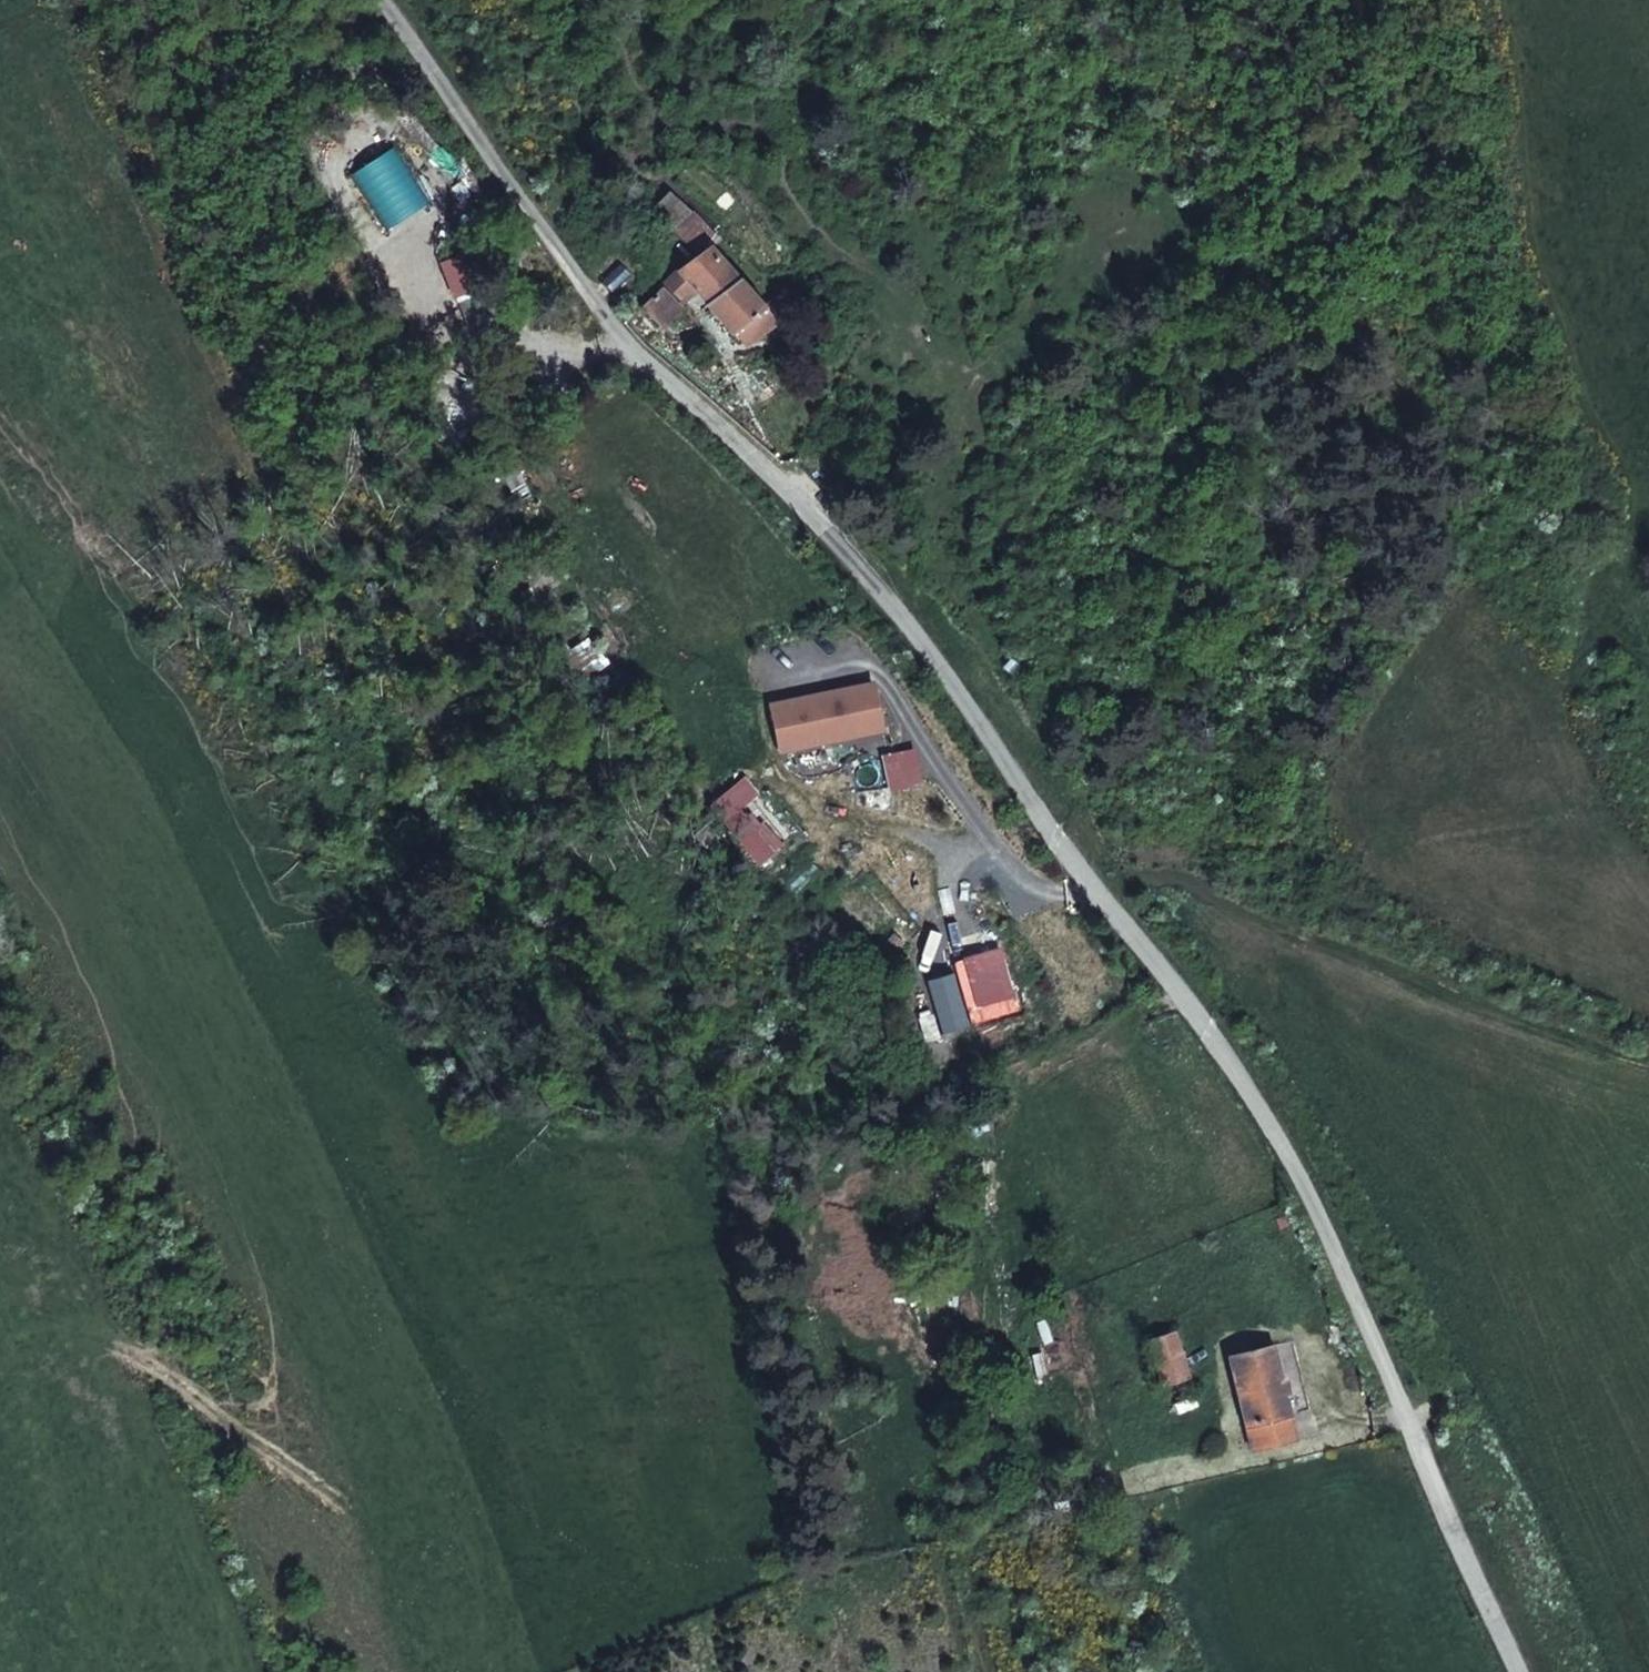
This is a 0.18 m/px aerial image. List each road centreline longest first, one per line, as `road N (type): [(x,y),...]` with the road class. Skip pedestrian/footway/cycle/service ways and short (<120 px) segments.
road 1 (residential): [(408,0),(626,319),(932,668),(1330,1204),(1532,1671)]

